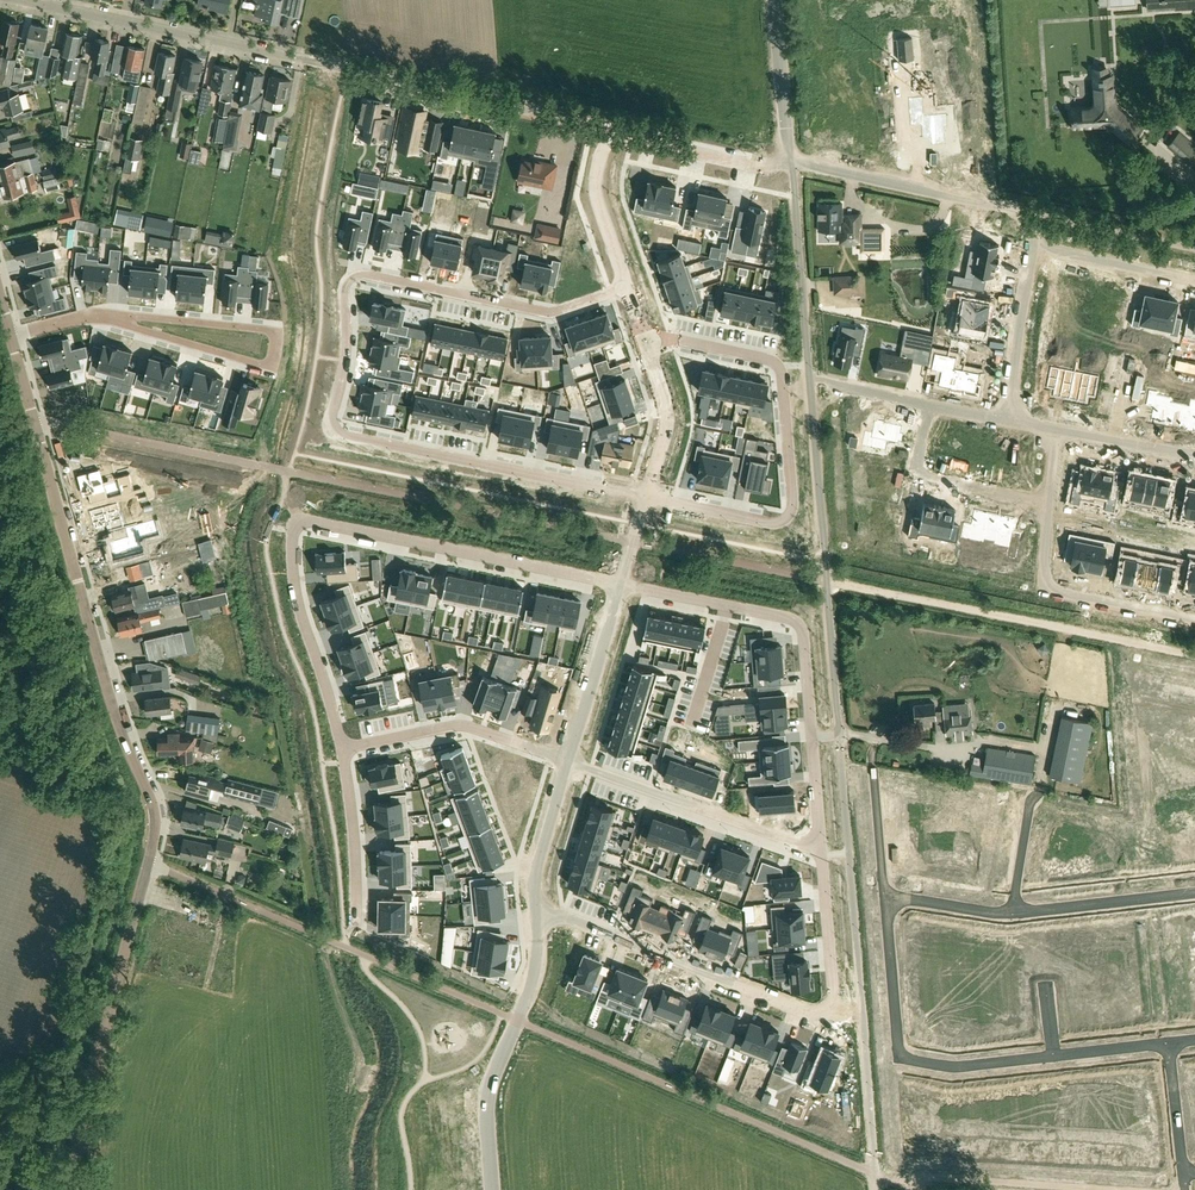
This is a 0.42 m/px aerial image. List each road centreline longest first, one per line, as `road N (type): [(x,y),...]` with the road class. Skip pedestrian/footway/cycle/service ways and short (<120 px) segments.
road 1 (residential): [(76,1189),(155,822),(109,694),(11,334)]
road 2 (residential): [(626,289),(552,312),(356,274),(346,282),(347,350),(333,413),(342,435),(646,498)]
road 3 (residential): [(342,747),(297,593),(293,534),(302,522),(620,585)]
road 4 (residential): [(819,845),(833,996),(818,1013),(567,916),(537,915)]
road 5 (residential): [(646,498),(771,522),(788,517),(794,500),(777,364),(643,333)]
road 6 (residential): [(810,733),(840,733),(814,578),(824,550),(809,379)]
road 7 (track): [(814,578),(1194,655)]
road 8 (residential): [(605,132),(588,122),(295,58)]
road 9 (residential): [(1055,1055),(953,1067),(900,1058),(884,896)]
road 10 (residential): [(620,585),(795,621),(810,733)]
road 11 (residential): [(492,1189),(487,1093),(539,968),(537,915)]
road 12 (unclassified): [(295,58),(23,0)]
road 13 (residential): [(819,845),(566,762)]
road 14 (unclassified): [(1036,215),(790,163)]
road 15 (residential): [(1194,618),(1042,586),(1050,503)]
road 16 (residential): [(566,762),(461,725),(342,747)]
road 17 (track): [(876,1173),(1106,1189)]
road 18 (residential): [(99,314),(273,367),(277,329)]
road 19 (residential): [(809,379),(790,163)]
road 20 (unclassified): [(790,163),(753,165),(605,132)]
road 21 (residential): [(566,762),(620,585)]
road 22 (residential): [(355,925),(354,835),(342,747)]
road 23 (residential): [(277,329),(99,314)]
road 24 (residential): [(1194,890),(1017,913)]
road 25 (residential): [(1029,244),(1005,419)]
road 26 (residential): [(646,498),(668,417),(643,333)]
road 27 (residential): [(1029,244),(1194,280)]
road 28 (residential): [(790,163),(777,0)]
road 29 (residential): [(626,289),(595,201),(605,132)]
road 30 (unclassified): [(1194,248),(1036,215)]
road 31 (residential): [(537,915),(535,865),(566,762)]
road 32 (residential): [(1057,429),(1194,457)]
road 33 (residential): [(1050,503),(914,475)]
road 34 (residential): [(1017,913),(884,896)]
road 35 (residential): [(884,896),(873,764)]
road 36 (residential): [(1167,1041),(1185,1172)]
road 37 (residential): [(929,405),(809,379)]

